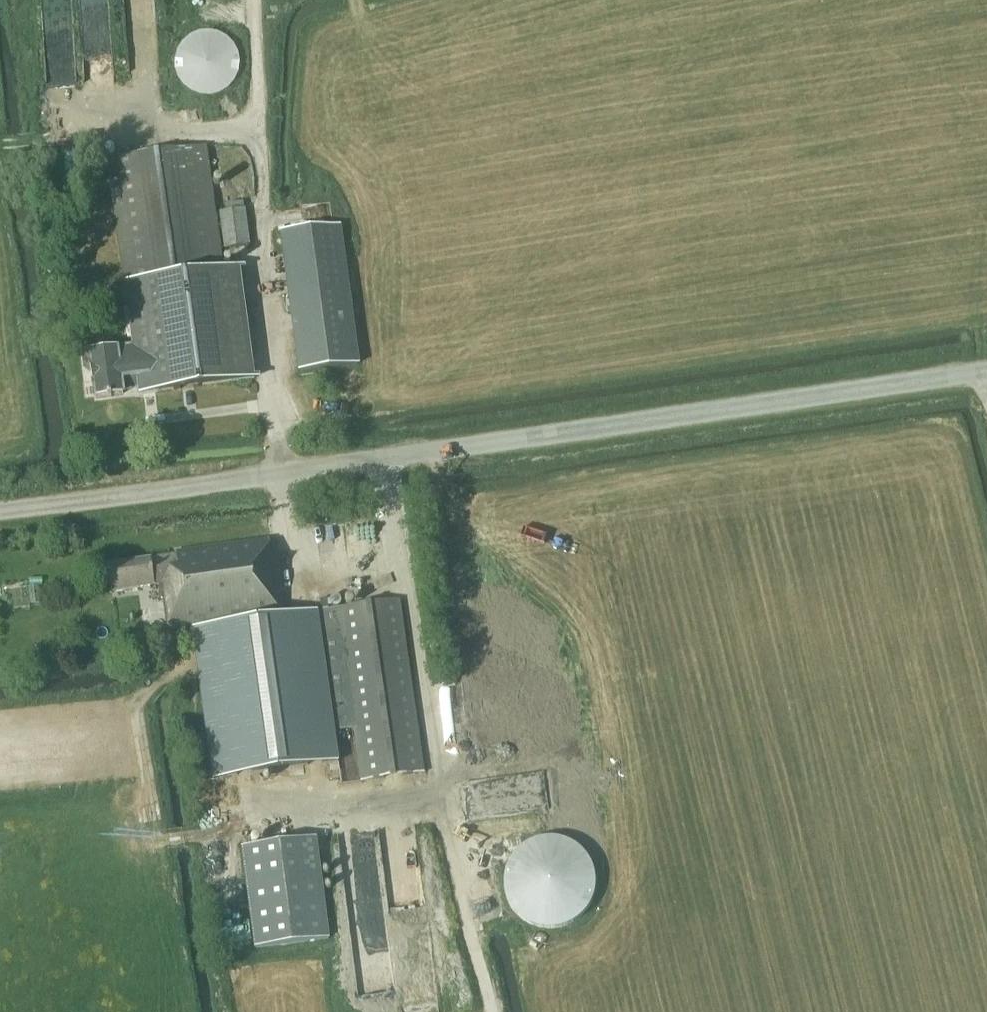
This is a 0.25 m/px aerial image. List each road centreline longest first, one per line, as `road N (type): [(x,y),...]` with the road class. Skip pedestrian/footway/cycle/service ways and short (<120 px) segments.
road 1 (unclassified): [(0,510),(986,371)]

